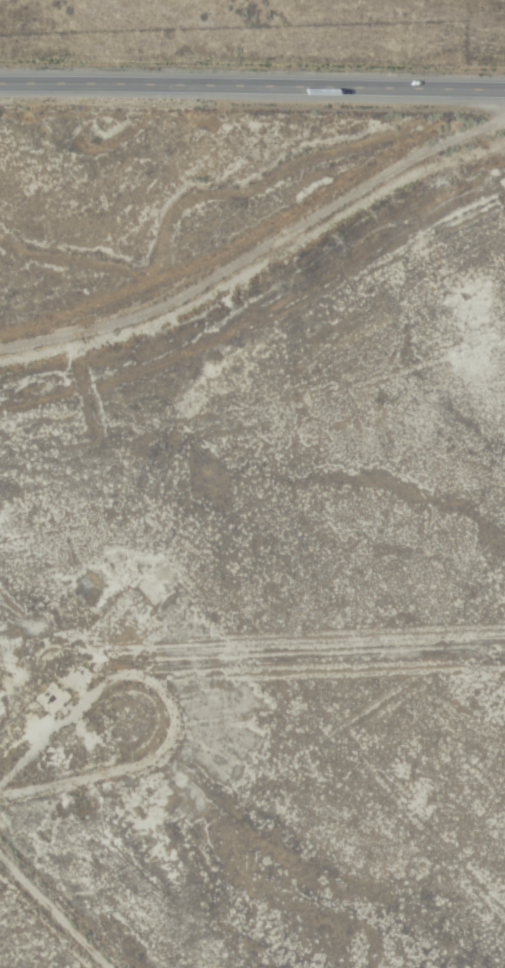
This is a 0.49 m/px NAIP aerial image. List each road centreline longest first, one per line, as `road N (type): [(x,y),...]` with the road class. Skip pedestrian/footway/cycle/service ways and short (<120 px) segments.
road 1 (track): [(0,368),(147,318),(504,111)]
road 2 (primary): [(0,84),(504,90)]
road 3 (track): [(112,967),(0,851)]
road 4 (track): [(108,706),(0,802)]

